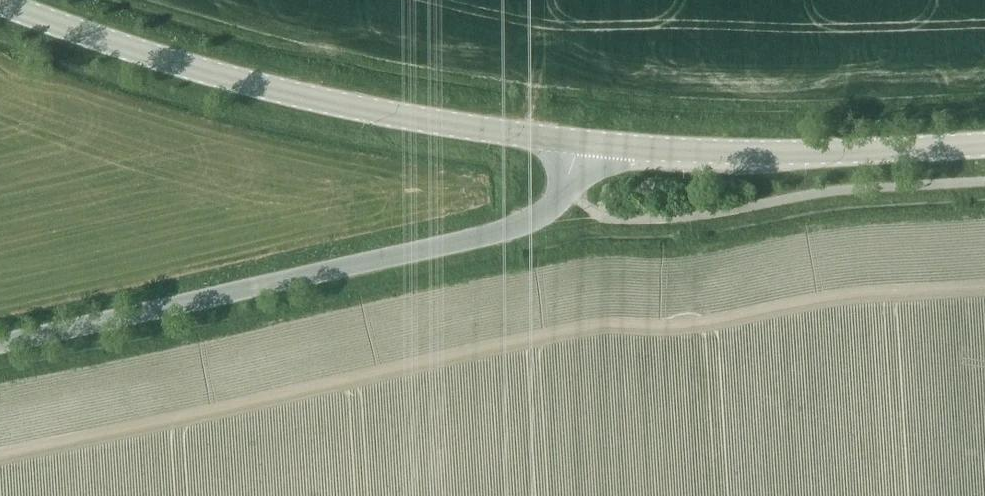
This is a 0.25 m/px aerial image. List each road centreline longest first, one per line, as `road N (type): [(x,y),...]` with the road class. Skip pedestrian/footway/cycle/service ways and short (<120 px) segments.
road 1 (unclassified): [(0,344),(526,224),(572,190),(577,143)]
road 2 (tertiary): [(577,143),(342,101),(0,6)]
road 3 (tertiary): [(577,143),(691,155),(984,143)]

